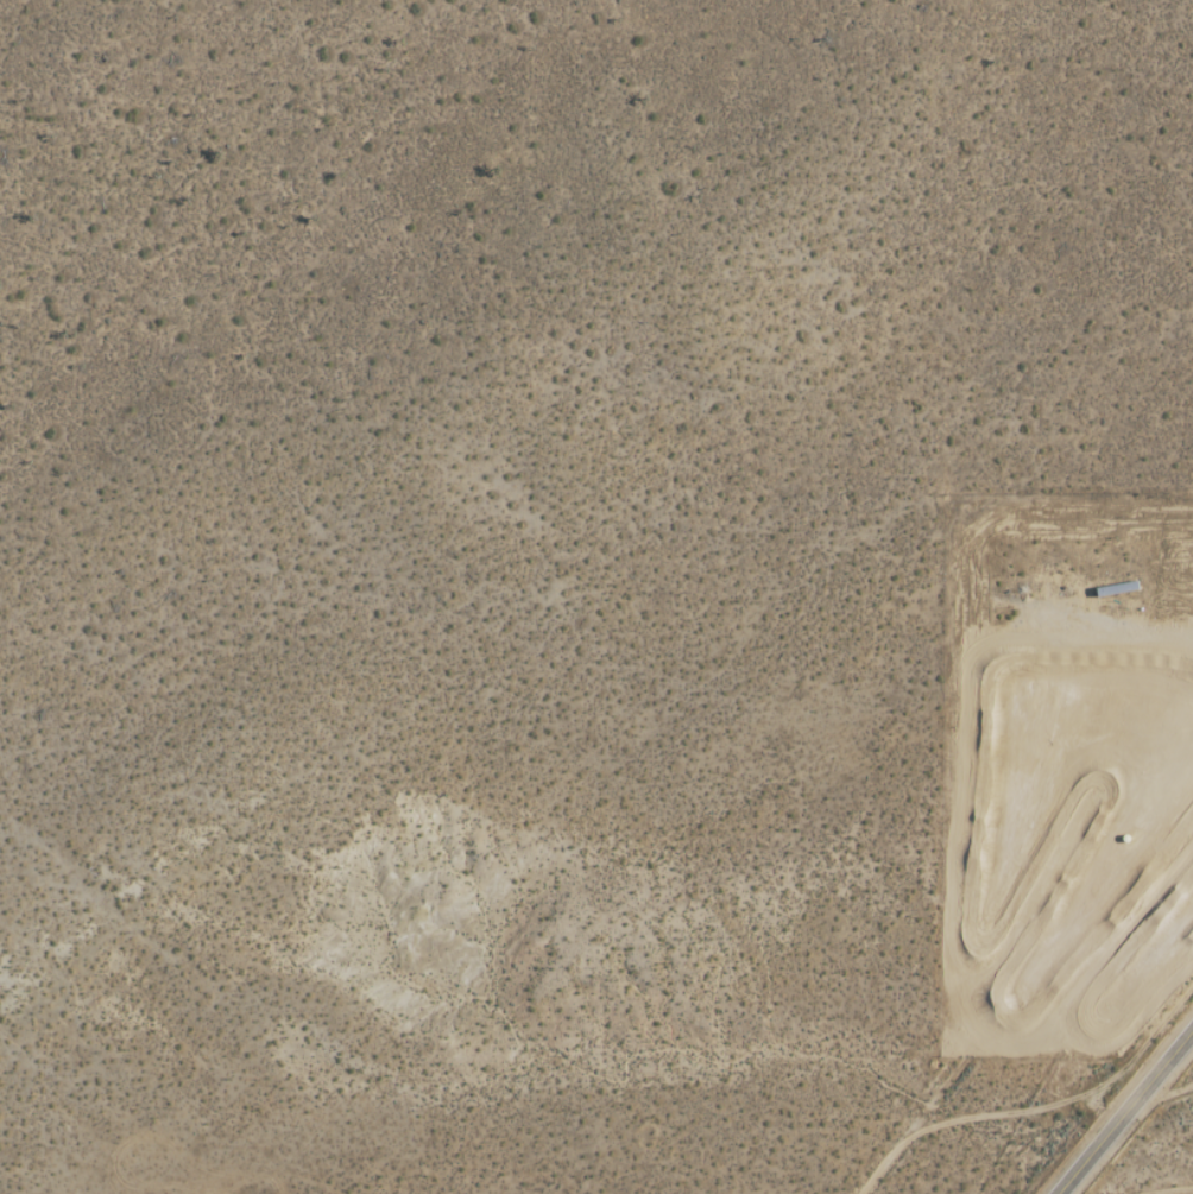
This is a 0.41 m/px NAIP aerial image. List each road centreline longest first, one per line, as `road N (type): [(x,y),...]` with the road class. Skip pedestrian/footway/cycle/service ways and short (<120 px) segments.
road 1 (tertiary): [(1061,1193),(1192,1034)]

